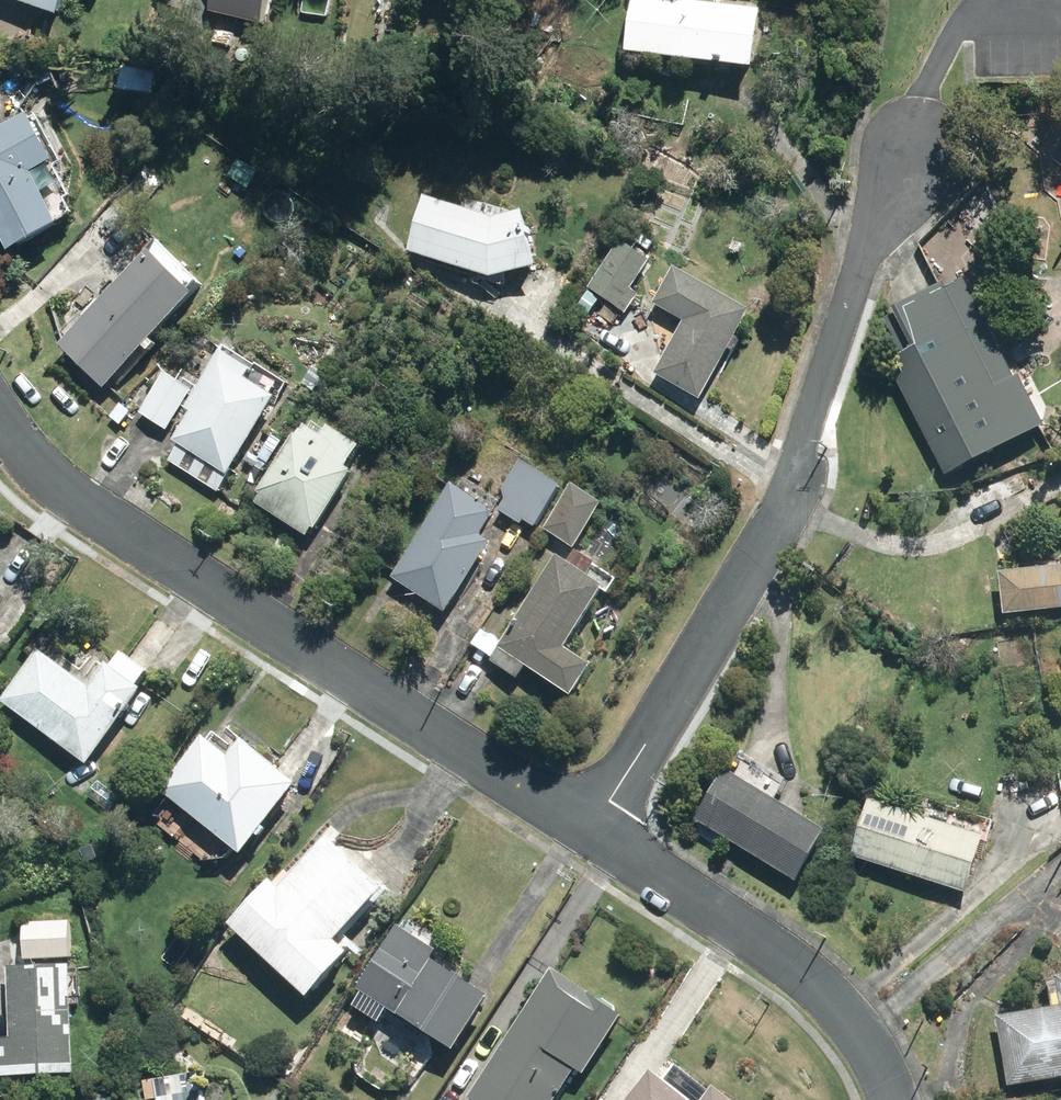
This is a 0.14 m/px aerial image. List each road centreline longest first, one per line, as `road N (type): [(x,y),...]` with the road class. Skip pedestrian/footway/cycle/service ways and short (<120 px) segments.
road 1 (residential): [(595,834),(789,501),(863,259),(913,163)]
road 2 (residential): [(0,422),(32,462),(89,508),(595,834)]
road 3 (residential): [(595,834),(815,988),(851,1025),(893,1099)]

